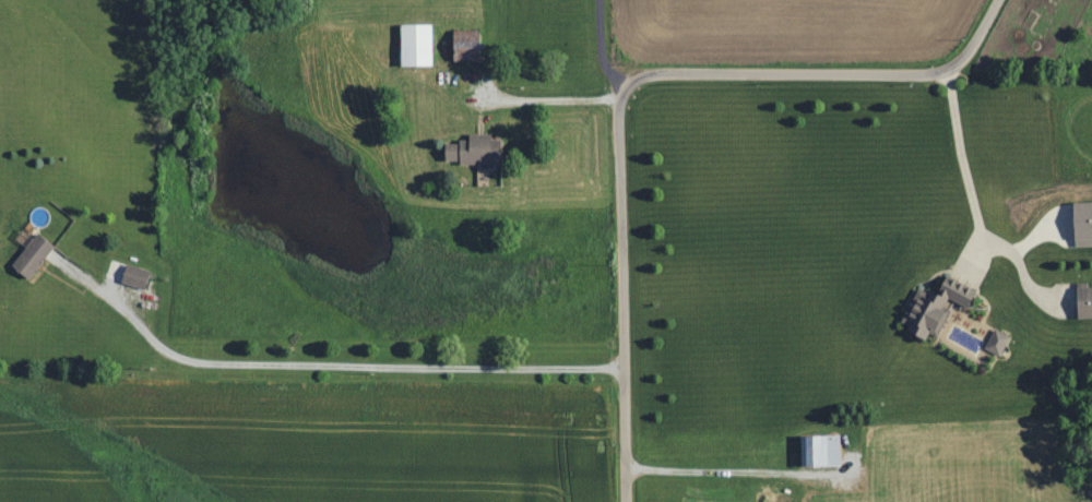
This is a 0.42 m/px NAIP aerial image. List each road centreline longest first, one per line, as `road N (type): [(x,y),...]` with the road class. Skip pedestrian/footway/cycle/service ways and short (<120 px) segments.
road 1 (residential): [(625,501),(619,115),(628,85),(658,73),(946,72),(966,58),(998,0)]

